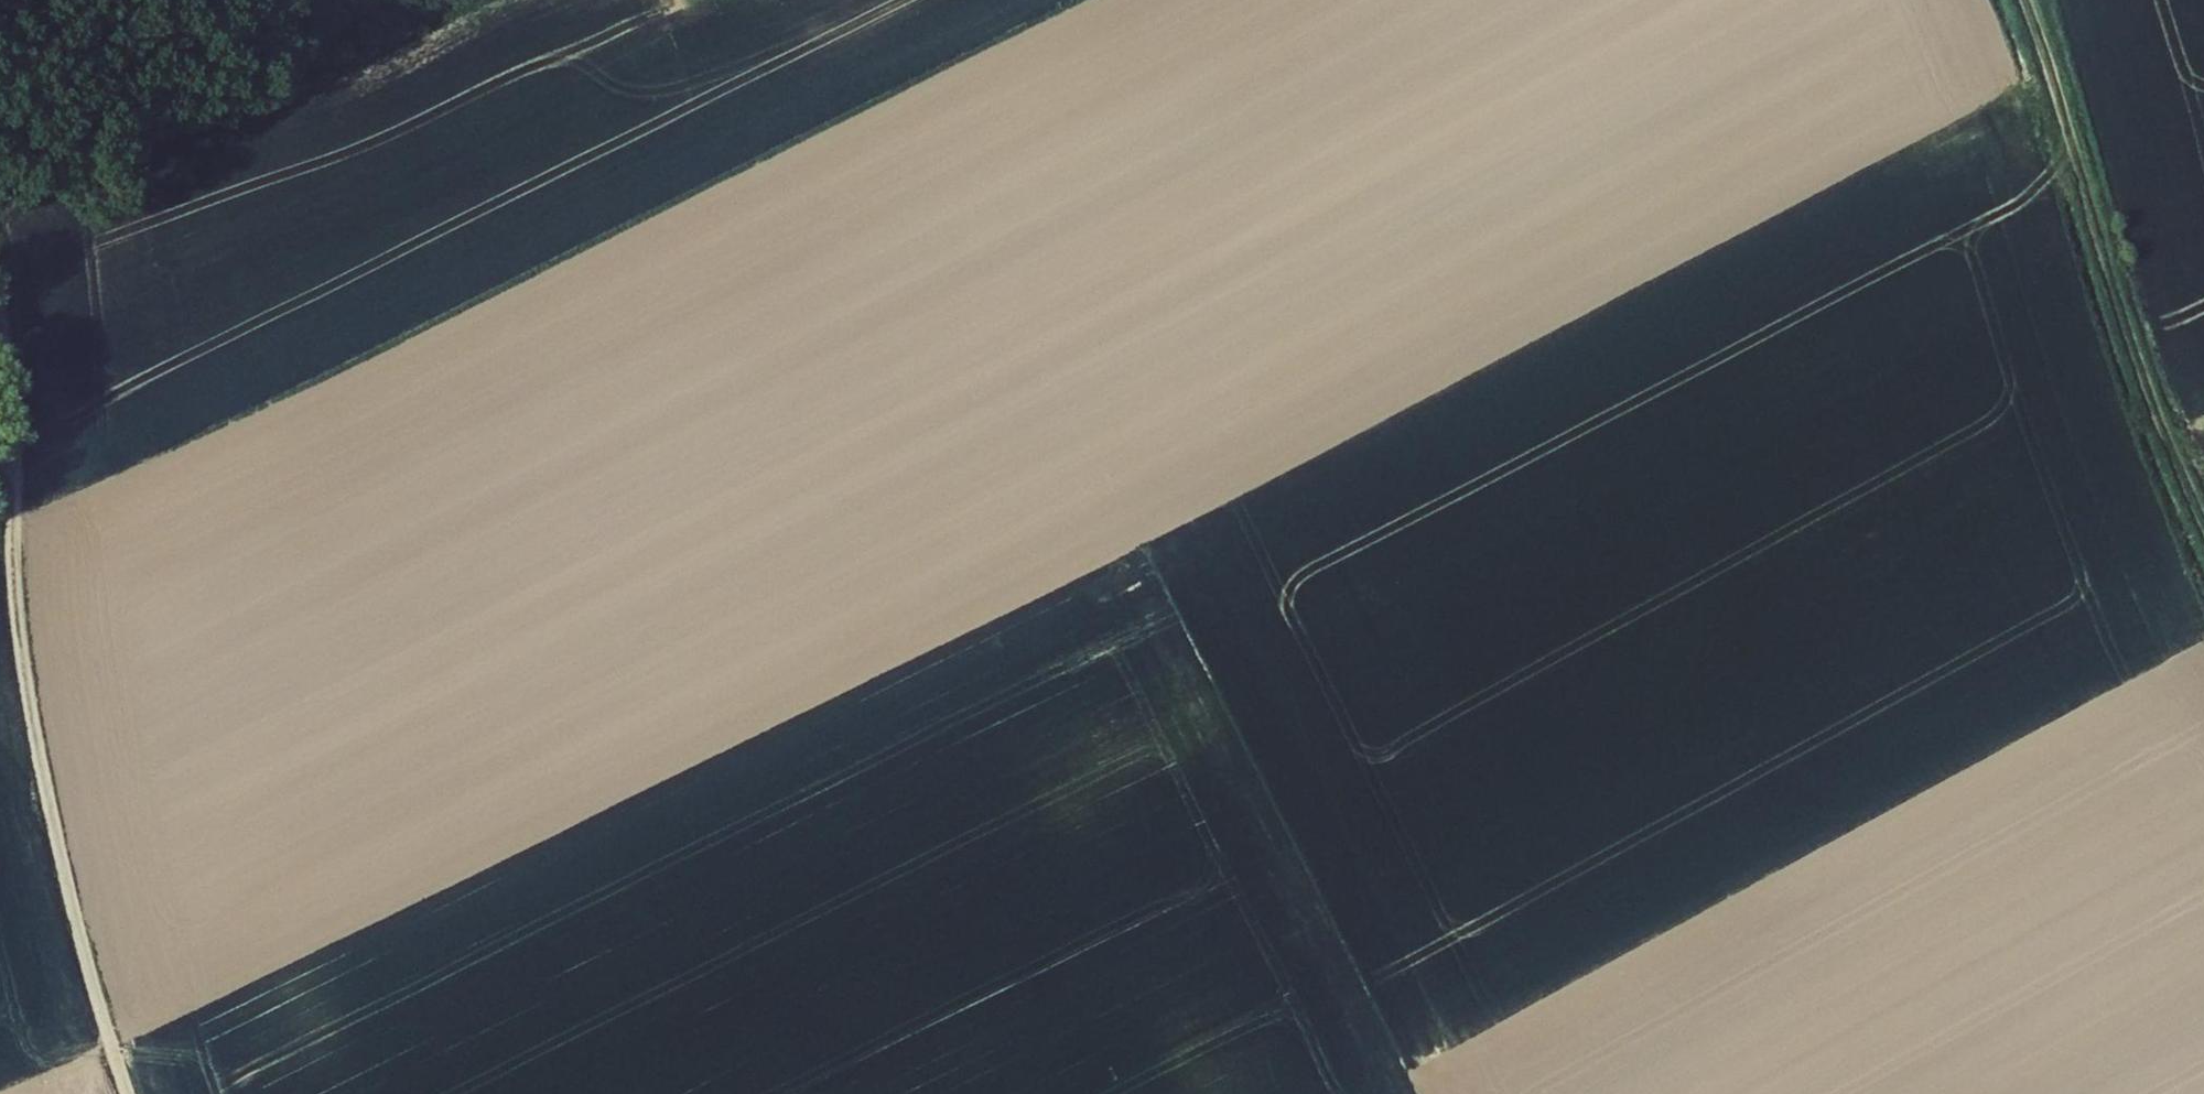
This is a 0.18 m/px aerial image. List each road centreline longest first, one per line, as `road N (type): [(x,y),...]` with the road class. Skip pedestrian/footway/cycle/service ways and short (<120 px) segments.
road 1 (track): [(0,339),(8,380),(12,579),(48,816),(127,1093)]
road 2 (track): [(2016,0),(2150,403),(2203,516)]

